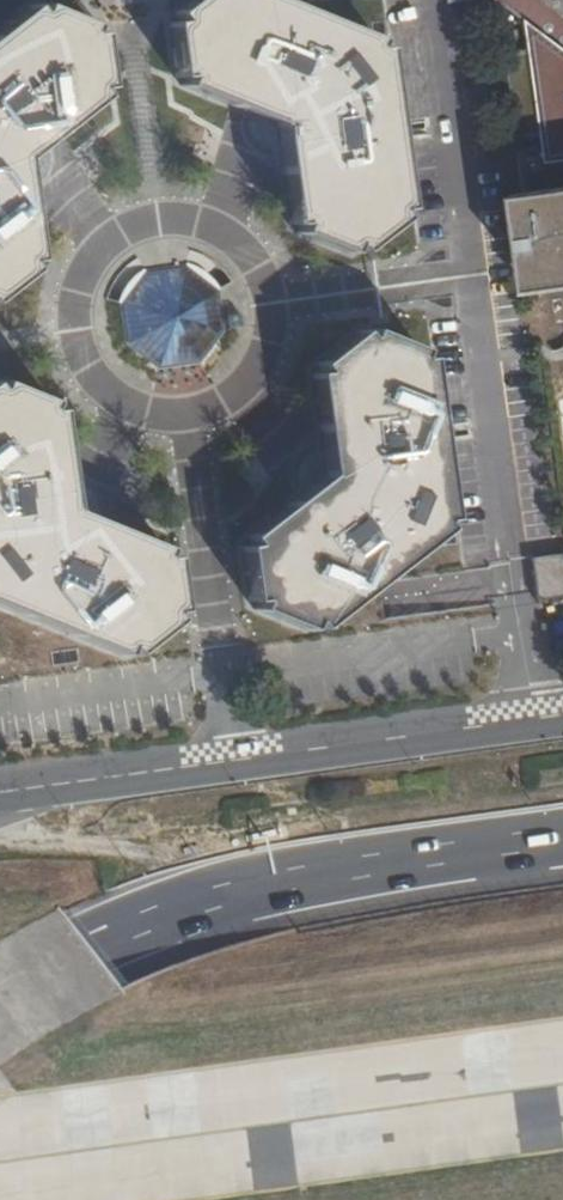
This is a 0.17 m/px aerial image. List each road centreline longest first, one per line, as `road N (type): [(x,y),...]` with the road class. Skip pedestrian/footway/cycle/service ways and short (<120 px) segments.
road 1 (primary): [(0,1009),(111,948),(328,882),(562,849)]
road 2 (tertiary): [(0,792),(562,712)]

